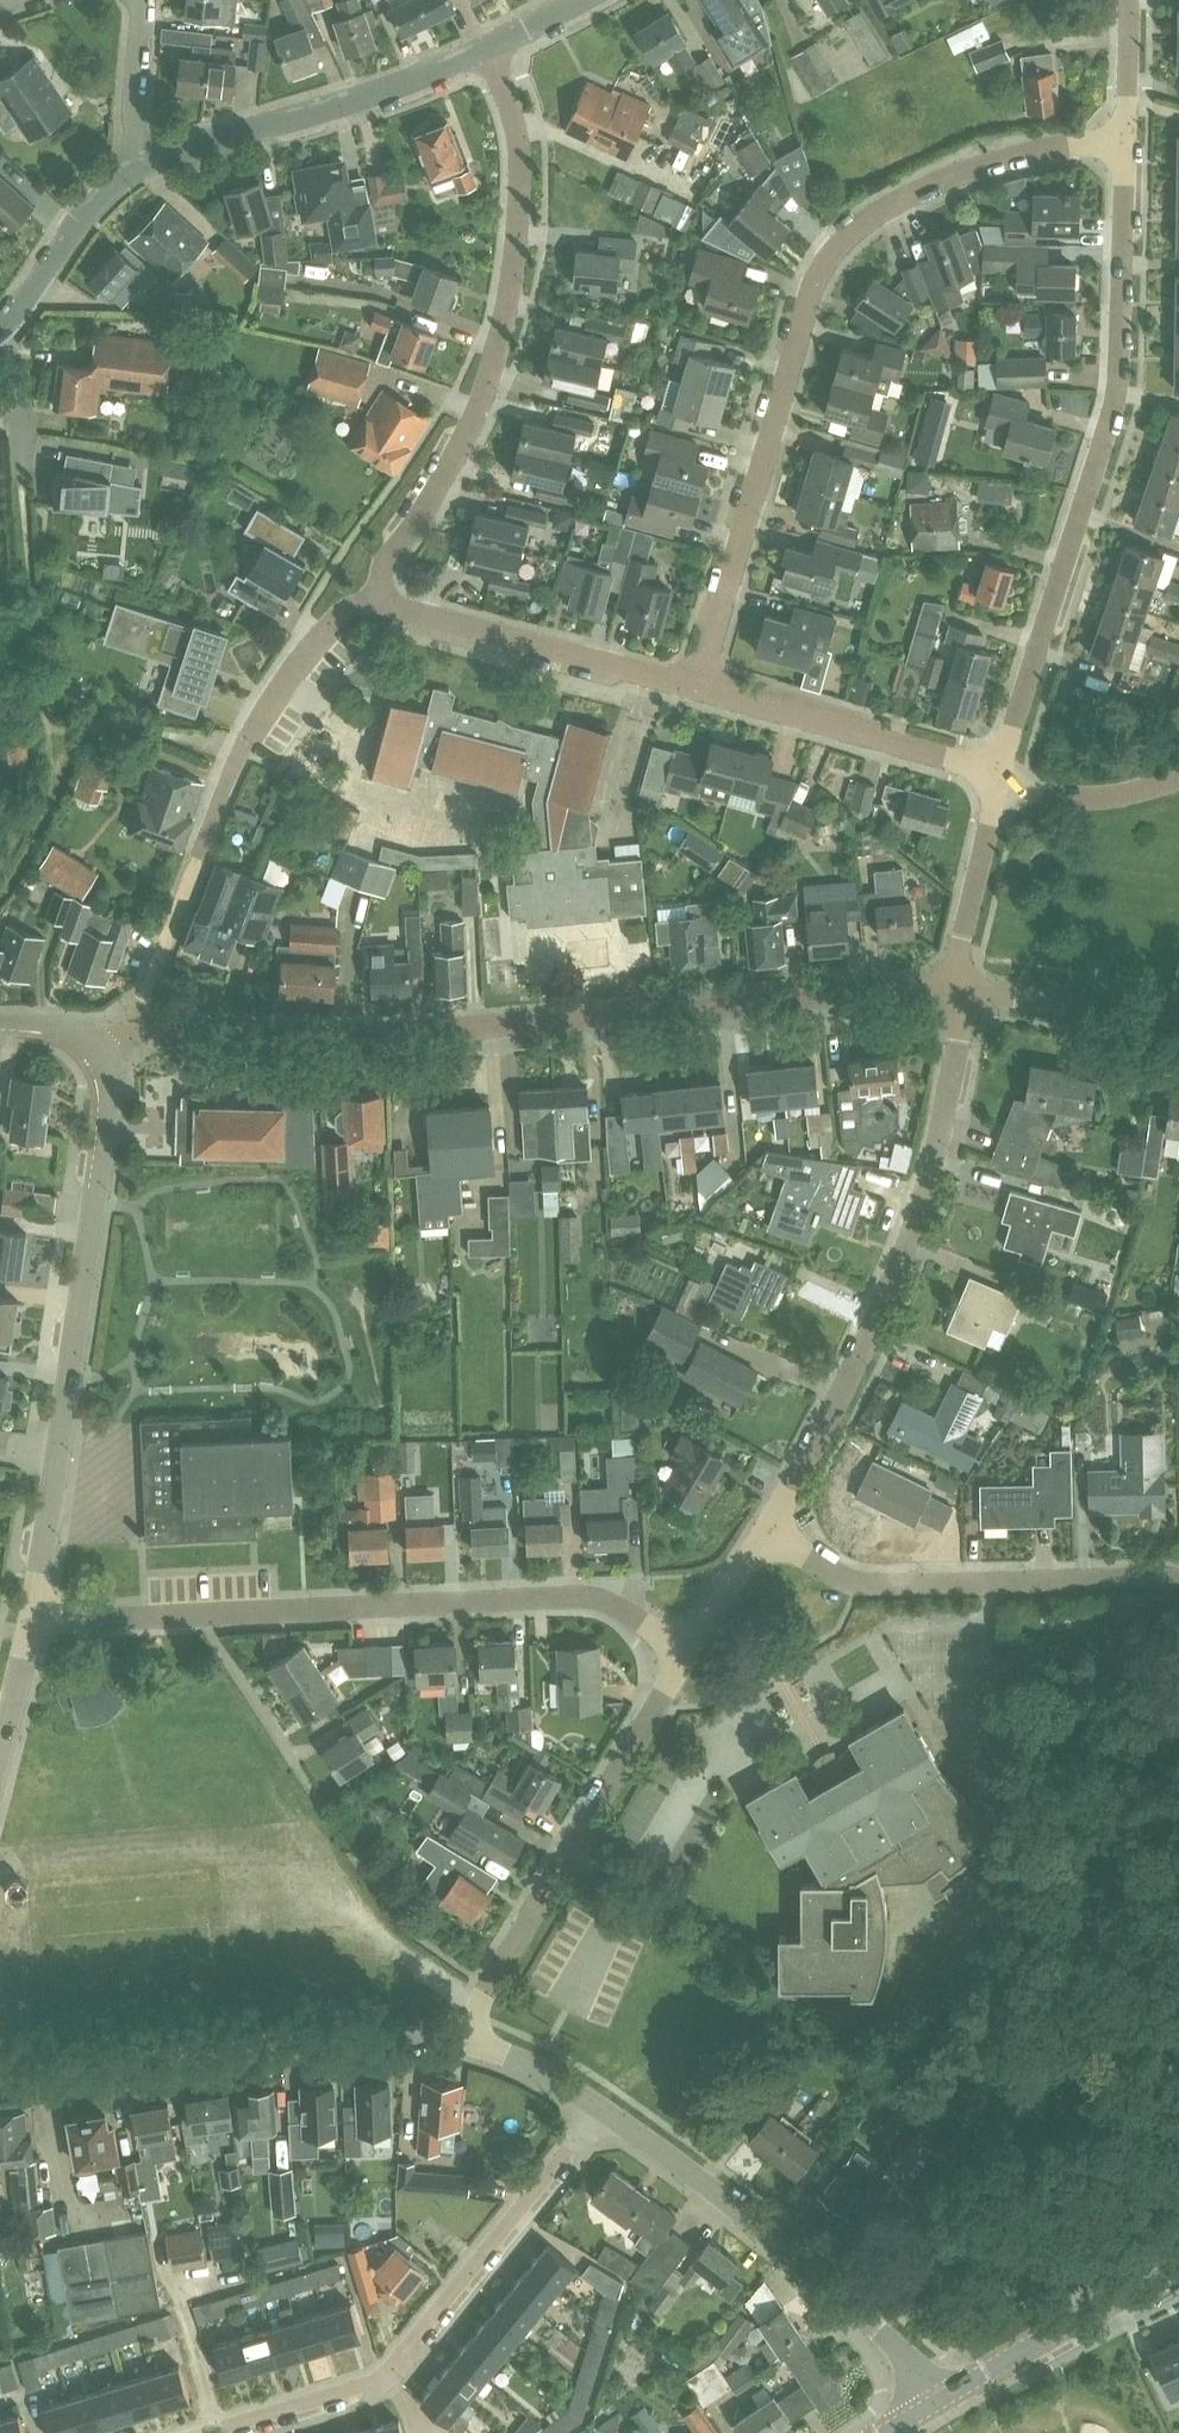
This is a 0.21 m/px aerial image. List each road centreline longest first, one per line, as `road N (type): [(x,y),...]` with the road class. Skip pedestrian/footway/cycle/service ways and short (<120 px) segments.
road 1 (residential): [(959,984),(346,1034),(130,1027)]
road 2 (residential): [(697,686),(804,323),(821,277),(848,242),(955,175),(1020,155),(1125,142)]
road 3 (residential): [(678,1664),(621,1611),(586,1600),(77,1621),(38,1612)]
road 4 (residential): [(996,775),(1113,415),(1125,142)]
road 5 (residential): [(379,599),(389,559),(420,524),(473,429),(504,333),(518,137),(486,51)]
road 6 (residential): [(767,1531),(892,1282),(945,1096),(959,984)]
road 7 (residential): [(213,2432),(388,2374),(599,2108)]
road 8 (residential): [(467,2044),(345,2042),(0,2072)]
road 9 (residential): [(934,2405),(889,2334),(819,2272),(599,2108)]
road 10 (residential): [(467,2044),(491,1985),(678,1664)]
road 11 (residential): [(1178,1579),(865,1586),(832,1575),(767,1531)]
road 12 (residential): [(61,1452),(112,1094),(101,1049)]
road 13 (residential): [(142,157),(486,51)]
road 14 (residential): [(697,686),(379,599)]
road 15 (residential): [(197,861),(260,718),(348,612),(379,599)]
road 16 (residential): [(996,775),(697,686)]
road 17 (tertiary): [(934,2405),(1178,2267)]
road 18 (residential): [(0,331),(78,225),(142,157)]
road 19 (residential): [(1178,1017),(959,984)]
road 20 (residential): [(959,984),(996,775)]
road 21 (residential): [(996,775),(1077,800),(1178,778)]
road 22 (residential): [(38,1612),(61,1452)]
road 23 (residential): [(678,1664),(767,1531)]
road 24 (residential): [(142,157),(148,0)]
road 25 (residential): [(0,1754),(38,1612)]
road 26 (residential): [(599,2108),(467,2044)]
road 27 (residential): [(1125,142),(1126,0)]

